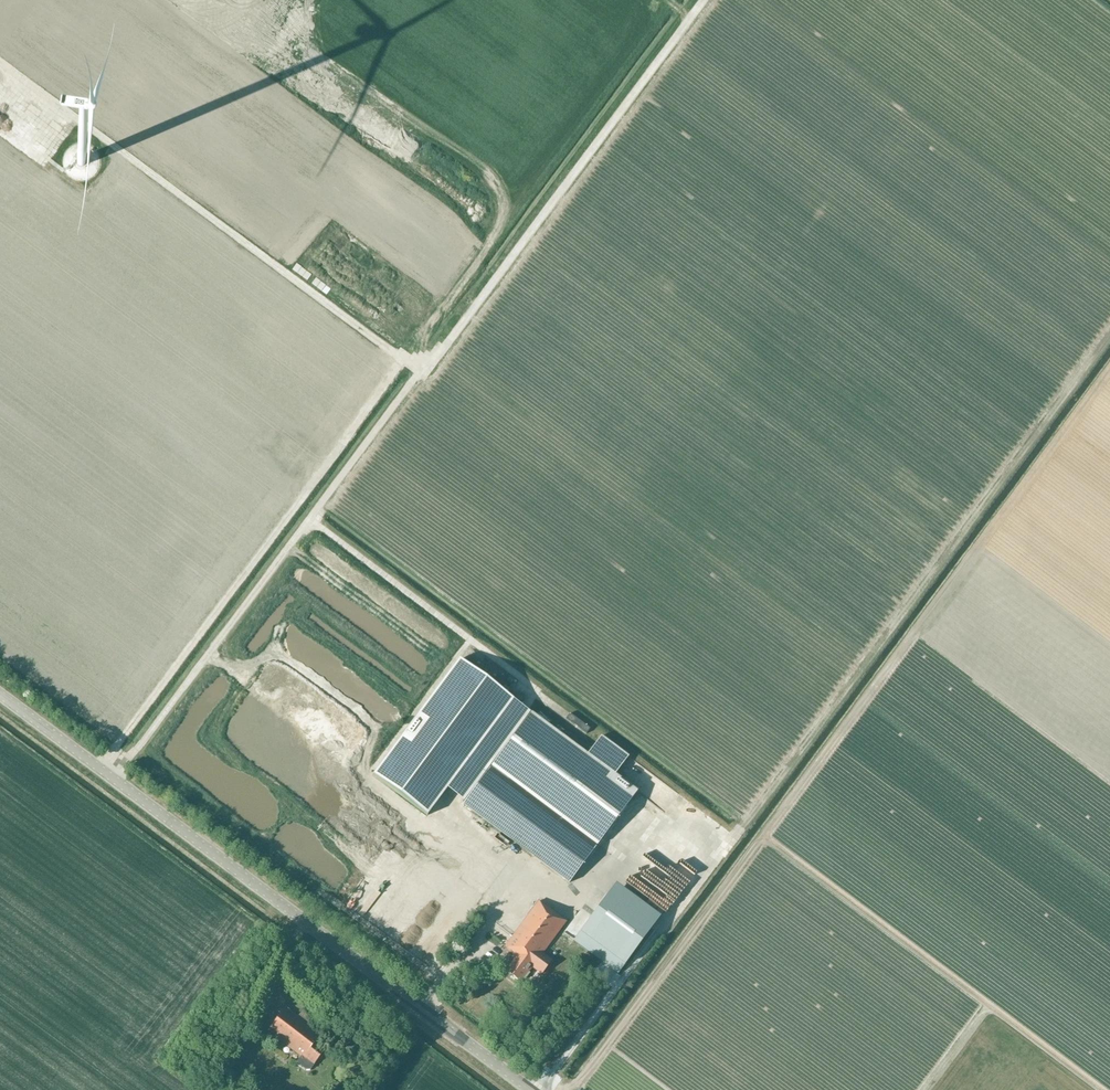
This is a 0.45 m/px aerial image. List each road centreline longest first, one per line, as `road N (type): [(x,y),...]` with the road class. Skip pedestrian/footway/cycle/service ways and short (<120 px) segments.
road 1 (unclassified): [(528,1089),(0,696)]

